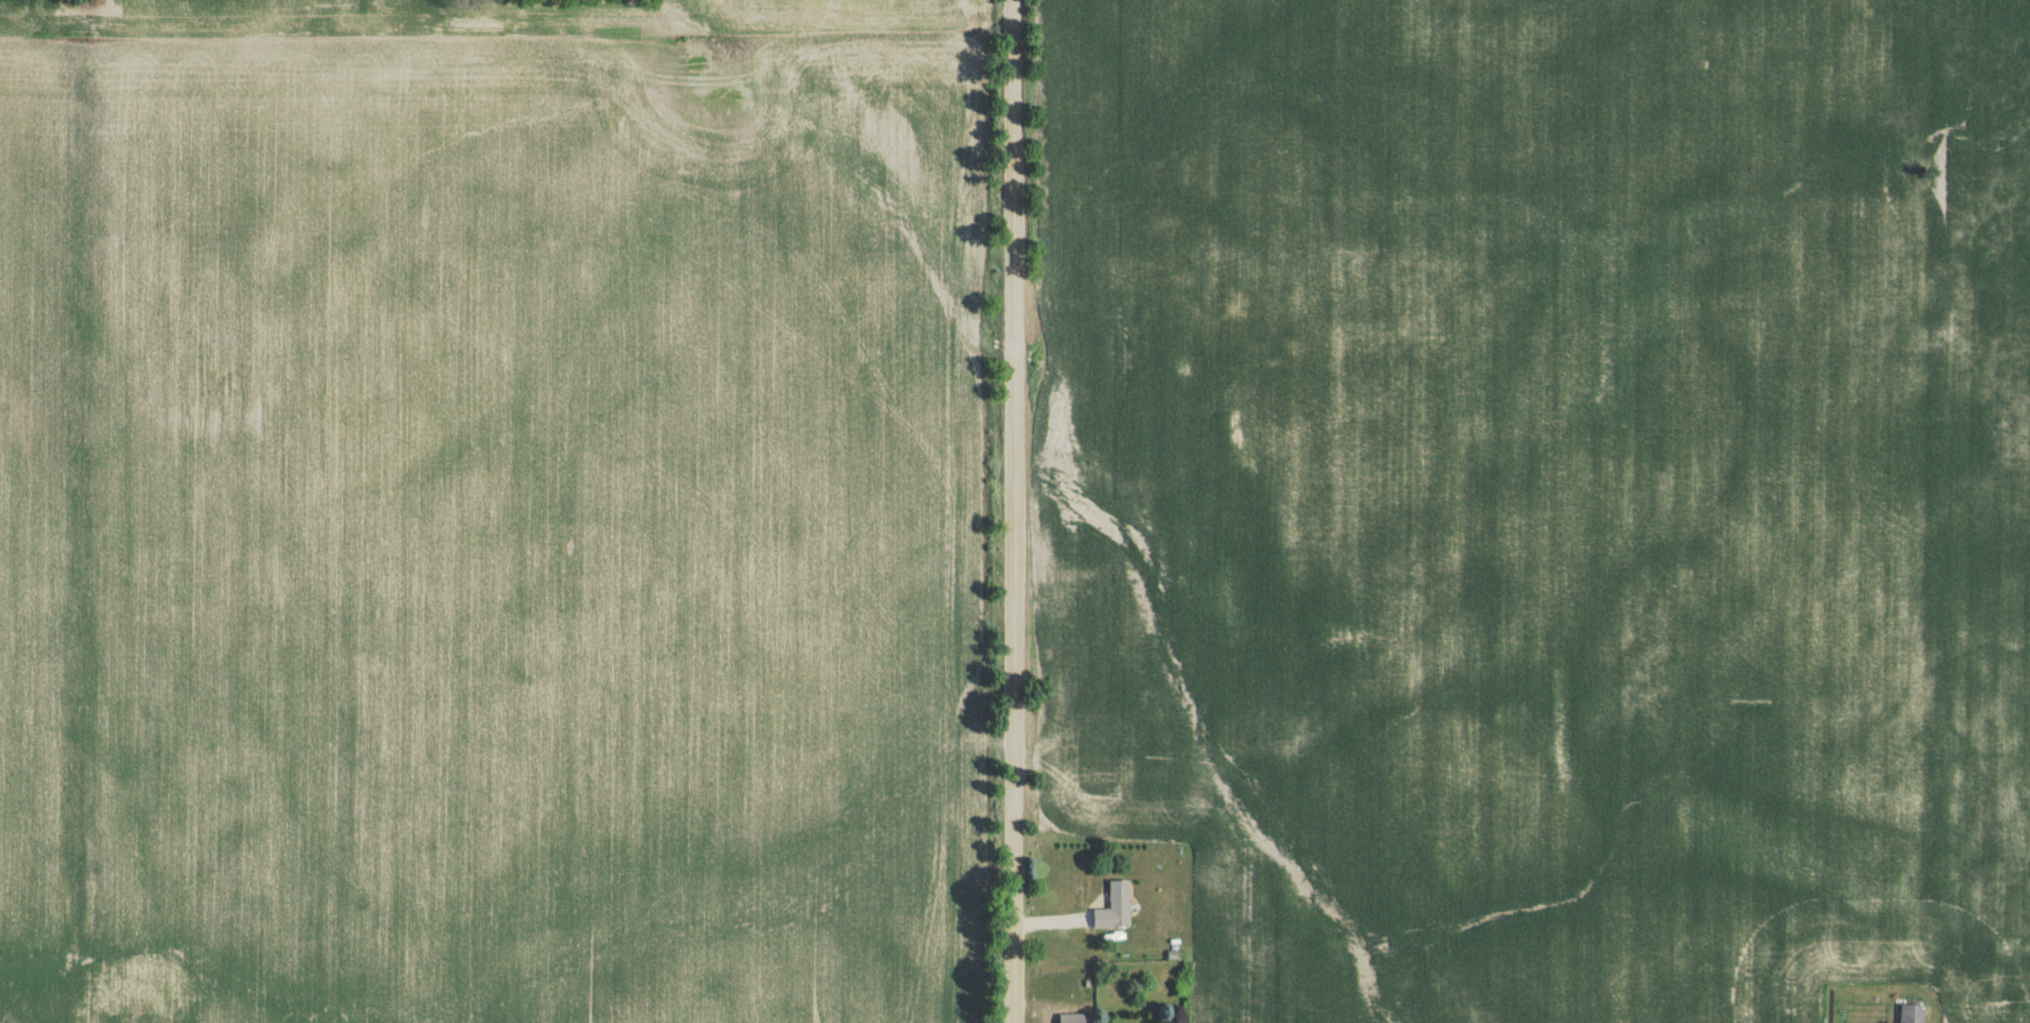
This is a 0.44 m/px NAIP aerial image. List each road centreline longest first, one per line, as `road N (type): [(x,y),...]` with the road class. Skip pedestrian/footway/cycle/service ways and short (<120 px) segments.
road 1 (residential): [(1007,1022),(1011,0)]

